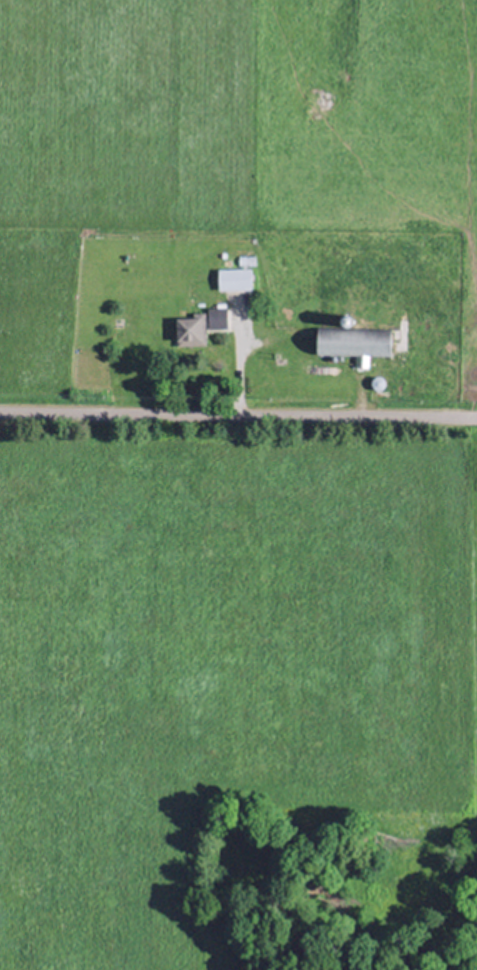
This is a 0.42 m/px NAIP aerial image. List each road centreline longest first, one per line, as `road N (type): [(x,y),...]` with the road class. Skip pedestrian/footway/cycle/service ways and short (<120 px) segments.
road 1 (residential): [(476,415),(0,409)]

